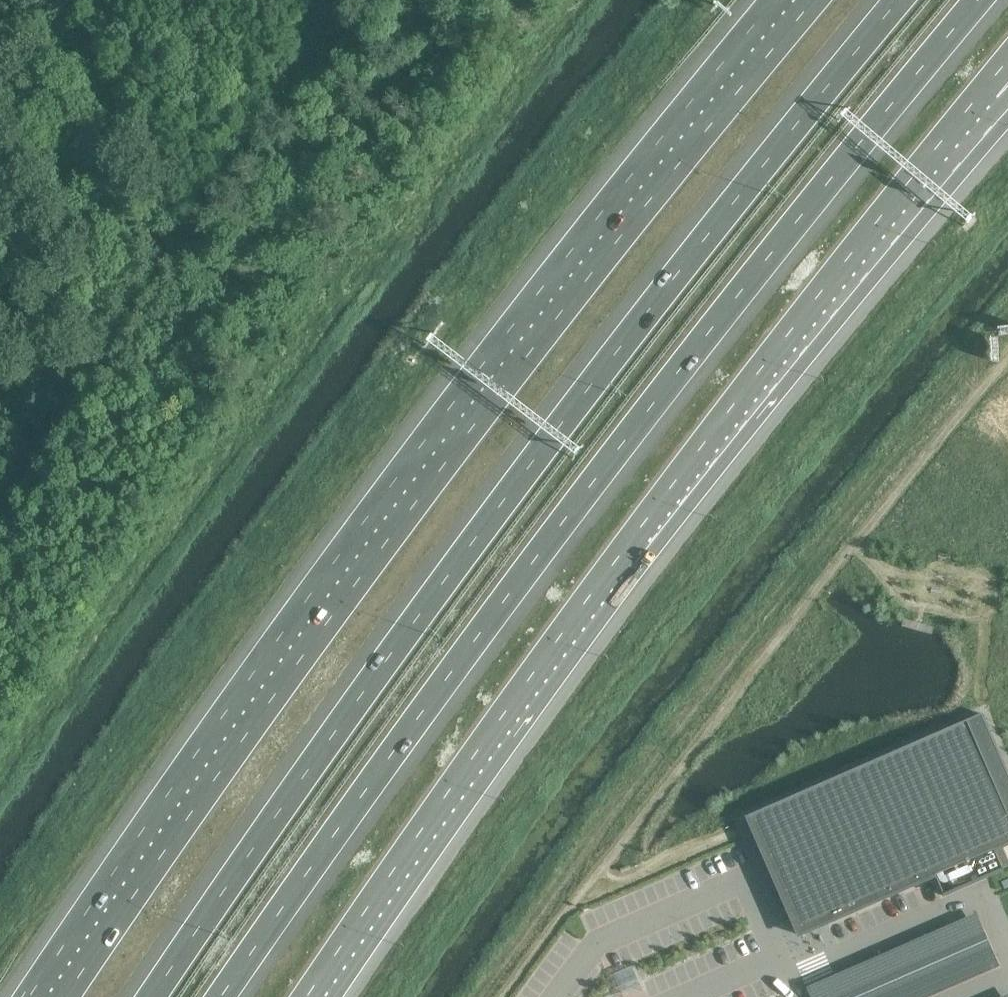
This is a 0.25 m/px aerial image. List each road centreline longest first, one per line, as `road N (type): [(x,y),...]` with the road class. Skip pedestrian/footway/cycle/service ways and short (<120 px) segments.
road 1 (motorway): [(220,996),(541,544),(983,0)]
road 2 (motorway): [(898,0),(549,431),(150,996)]
road 3 (motorway): [(789,0),(477,391),(145,848),(47,996)]
road 4 (motorway): [(305,996),(623,548),(982,90)]

